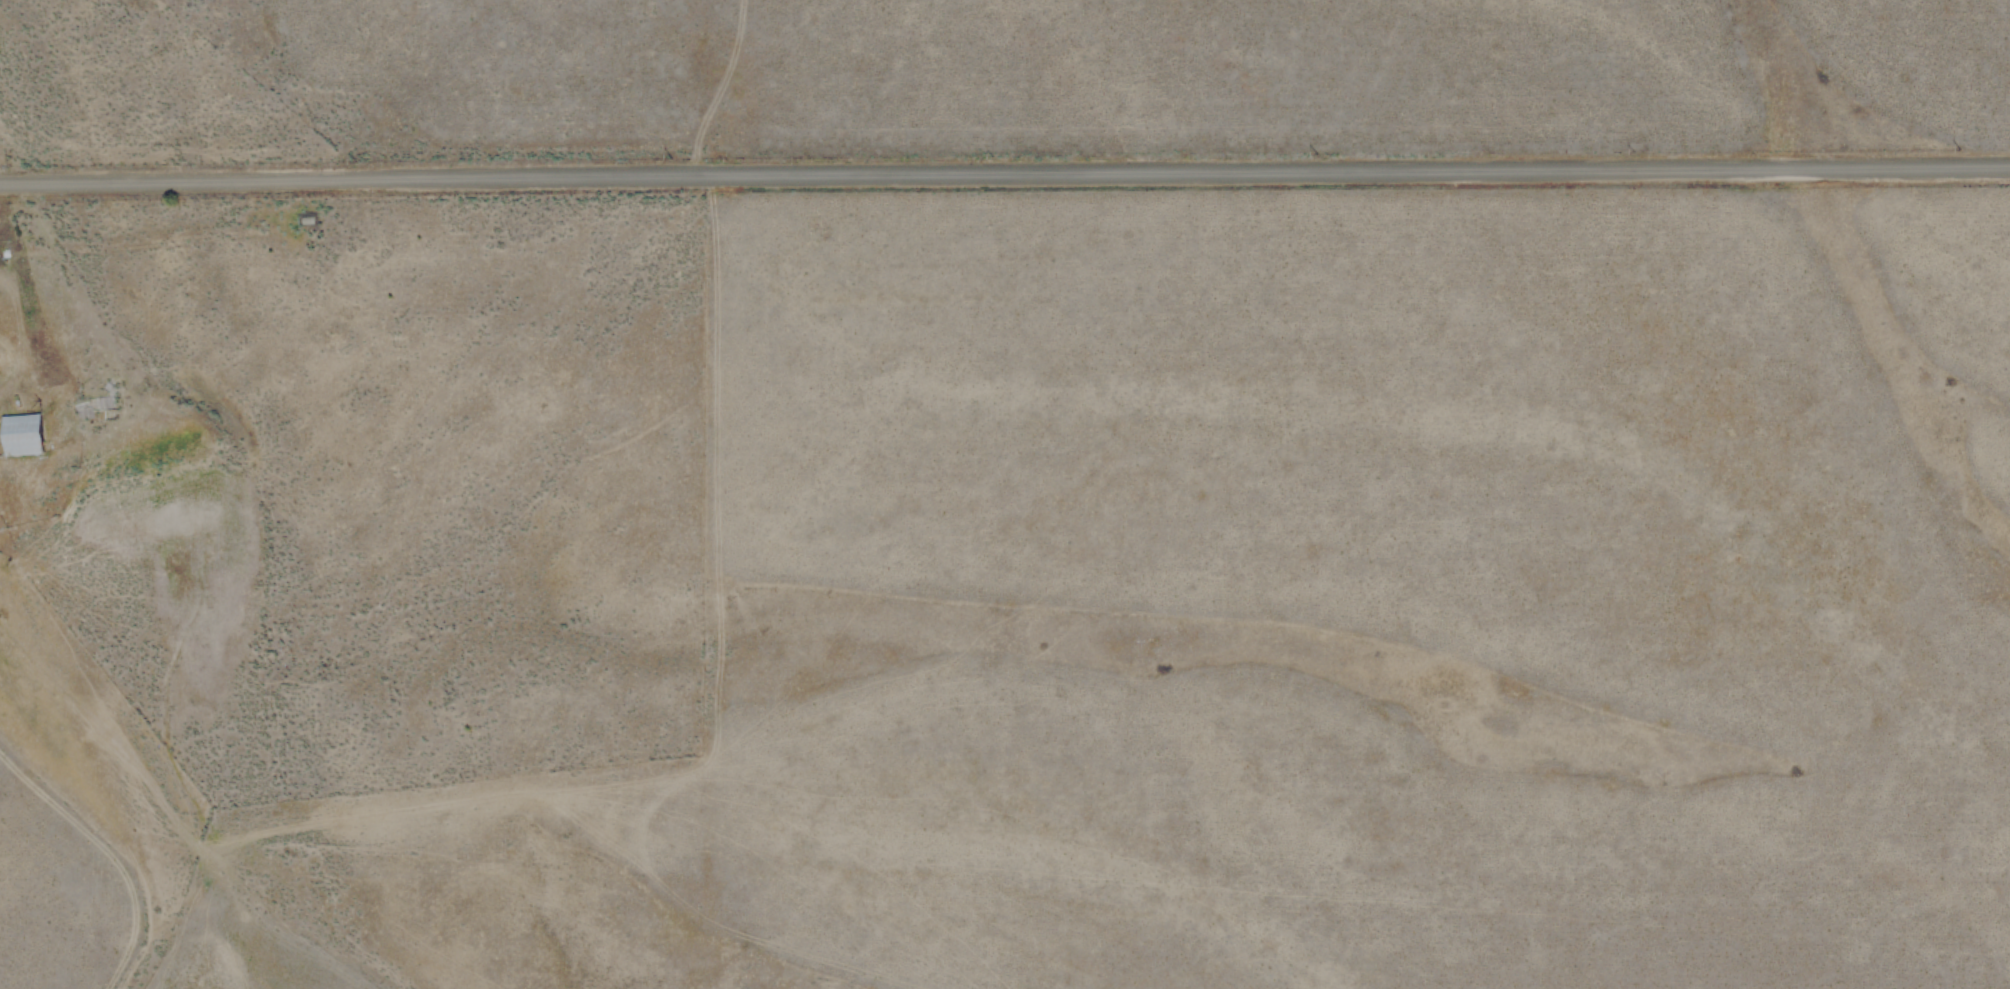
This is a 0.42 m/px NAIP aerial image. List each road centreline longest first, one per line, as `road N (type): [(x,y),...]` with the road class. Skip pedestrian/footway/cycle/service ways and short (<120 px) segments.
road 1 (residential): [(0,184),(2009,168)]

